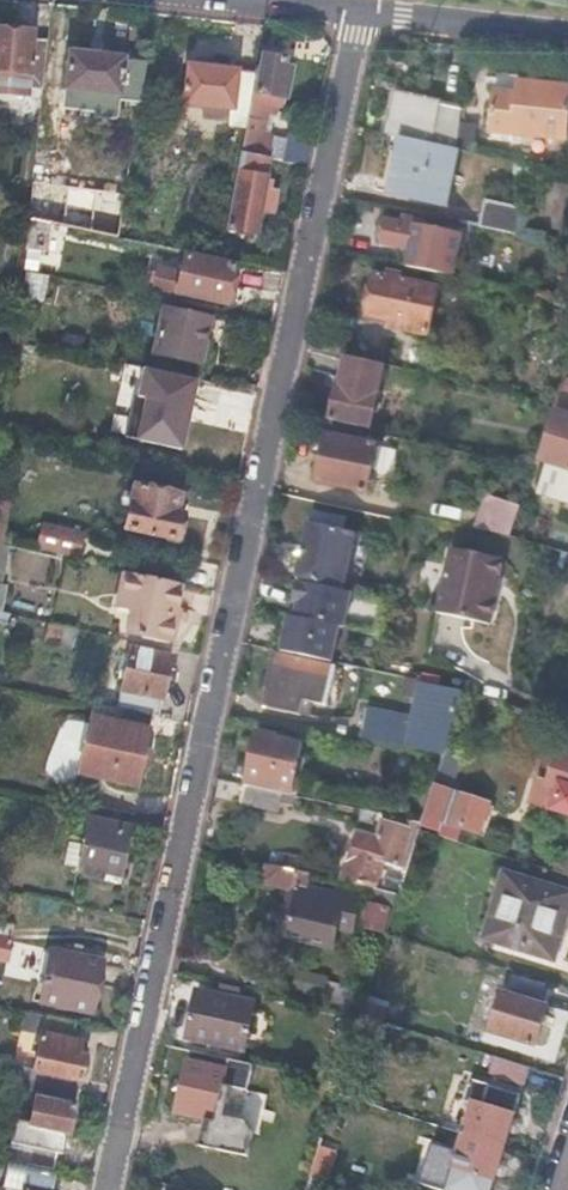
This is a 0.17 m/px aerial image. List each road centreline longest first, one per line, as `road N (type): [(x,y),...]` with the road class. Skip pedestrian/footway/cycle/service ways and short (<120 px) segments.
road 1 (residential): [(105,1189),(360,13)]
road 2 (residential): [(567,35),(360,13)]
road 3 (residential): [(360,13),(238,0)]

